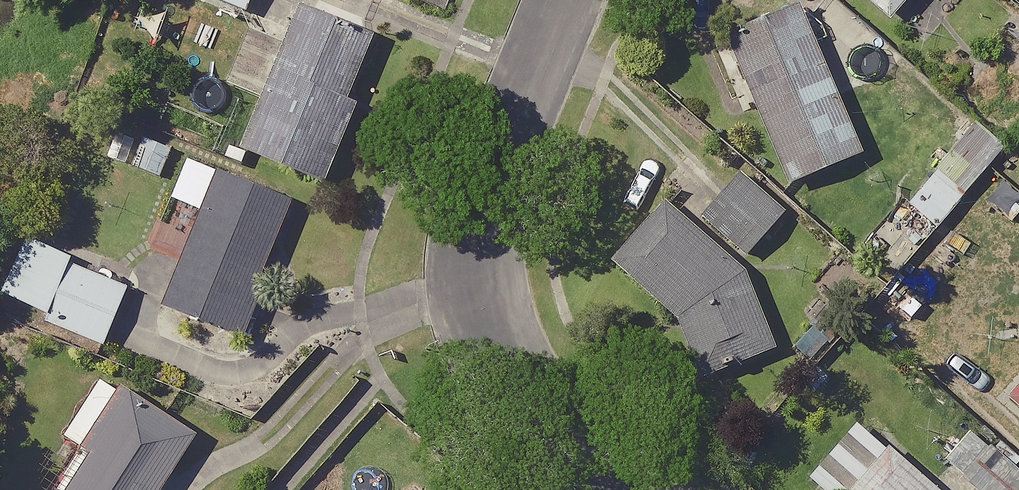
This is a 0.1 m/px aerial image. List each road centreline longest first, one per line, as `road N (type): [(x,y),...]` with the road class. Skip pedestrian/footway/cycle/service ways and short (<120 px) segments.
road 1 (residential): [(574,0),(543,55),(485,221),(485,291),(497,345),(553,433),(622,489)]

